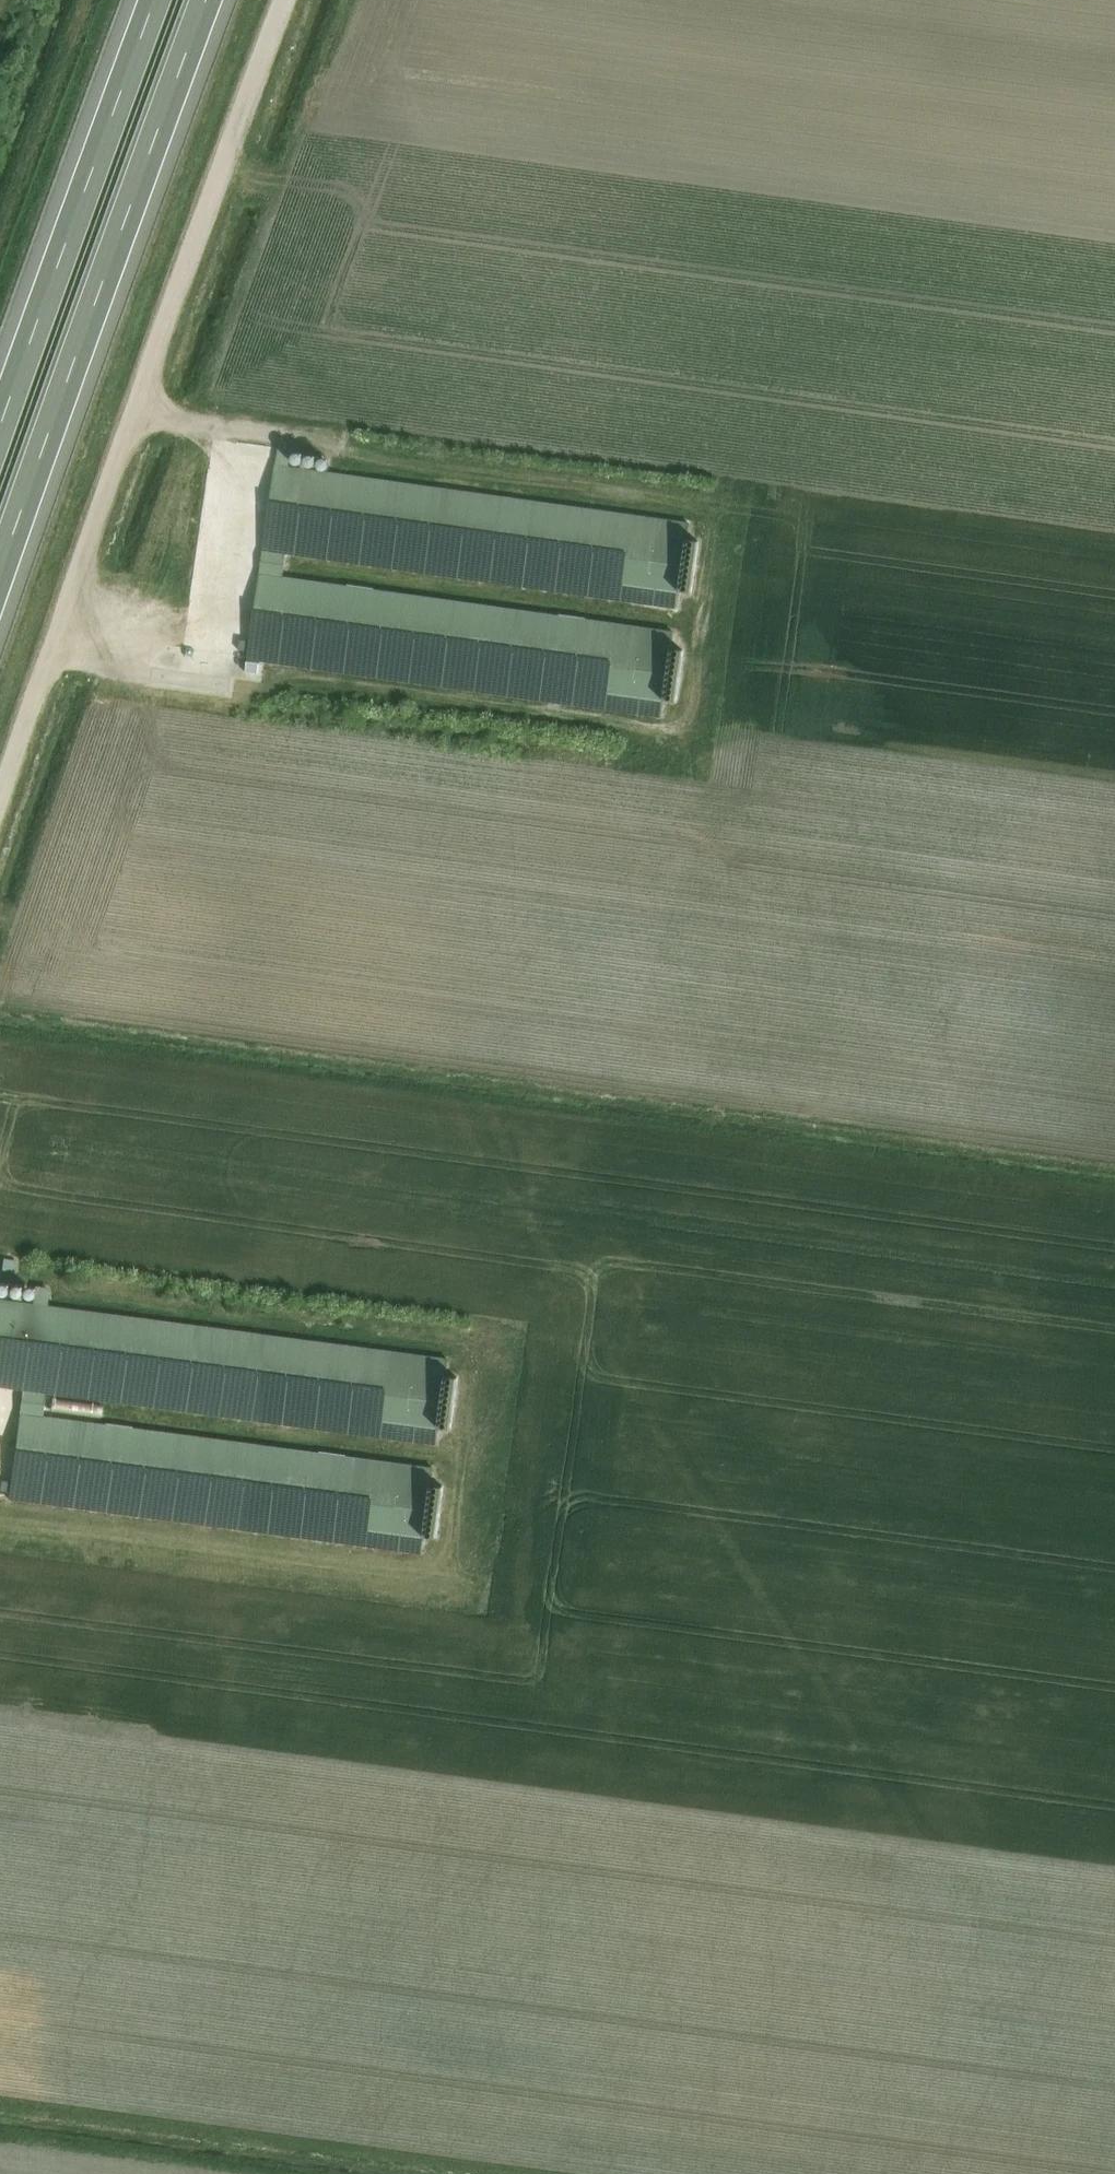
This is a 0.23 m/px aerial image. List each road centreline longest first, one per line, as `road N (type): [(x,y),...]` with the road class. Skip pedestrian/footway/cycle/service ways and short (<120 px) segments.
road 1 (track): [(291,0),(0,814)]
road 2 (motorway): [(0,574),(208,0)]
road 3 (motorway): [(161,0),(0,435)]

